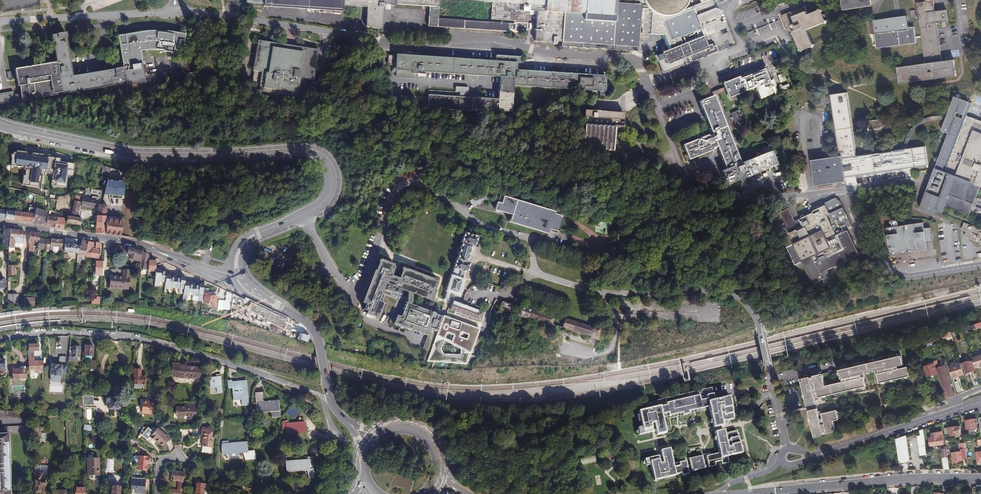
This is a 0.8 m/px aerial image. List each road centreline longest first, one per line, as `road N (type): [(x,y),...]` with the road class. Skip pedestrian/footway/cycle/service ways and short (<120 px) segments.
road 1 (secondary): [(0,125),(132,155),(318,154),(333,178),(328,196),(244,242),(236,270)]
road 2 (unclassified): [(173,12),(384,42),(502,41),(622,58),(638,65),(646,84)]
road 3 (residential): [(0,340),(75,332),(154,342),(330,399)]
road 4 (unclassified): [(646,84),(685,180),(709,192),(784,197),(846,189)]
road 5 (secondary): [(740,493),(980,478)]
road 6 (unclassified): [(0,21),(173,12)]
road 7 (tertiary): [(980,402),(828,453)]
road 8 (unclassified): [(155,251),(0,224)]
road 9 (secondary): [(252,295),(311,329),(330,399)]

